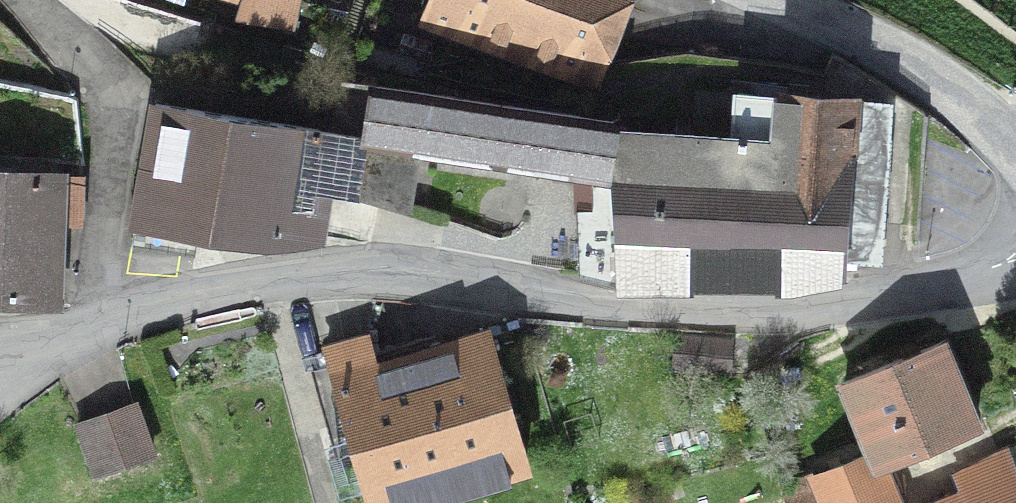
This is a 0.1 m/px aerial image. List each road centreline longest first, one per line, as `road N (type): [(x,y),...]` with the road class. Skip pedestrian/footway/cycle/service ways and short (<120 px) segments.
road 1 (residential): [(1015,254),(864,296),(772,311),(593,311),(463,277),(328,273),(128,319)]
road 2 (residential): [(128,319),(116,138),(102,91),(72,40),(25,0)]
road 3 (tertiary): [(1015,152),(943,83),(791,0)]
road 4 (residential): [(128,319),(0,339)]

